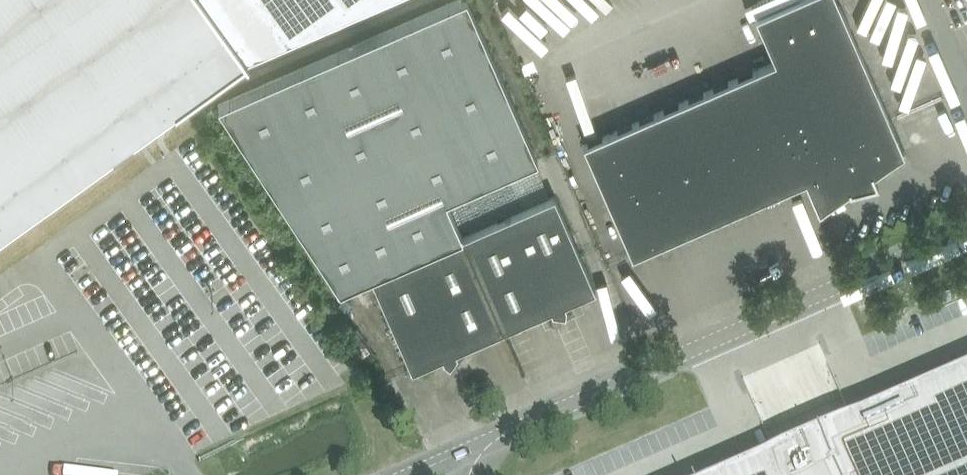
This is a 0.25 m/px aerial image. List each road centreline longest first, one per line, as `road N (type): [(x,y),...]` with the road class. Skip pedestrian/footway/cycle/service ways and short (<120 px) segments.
road 1 (unclassified): [(442,457),(966,233)]

